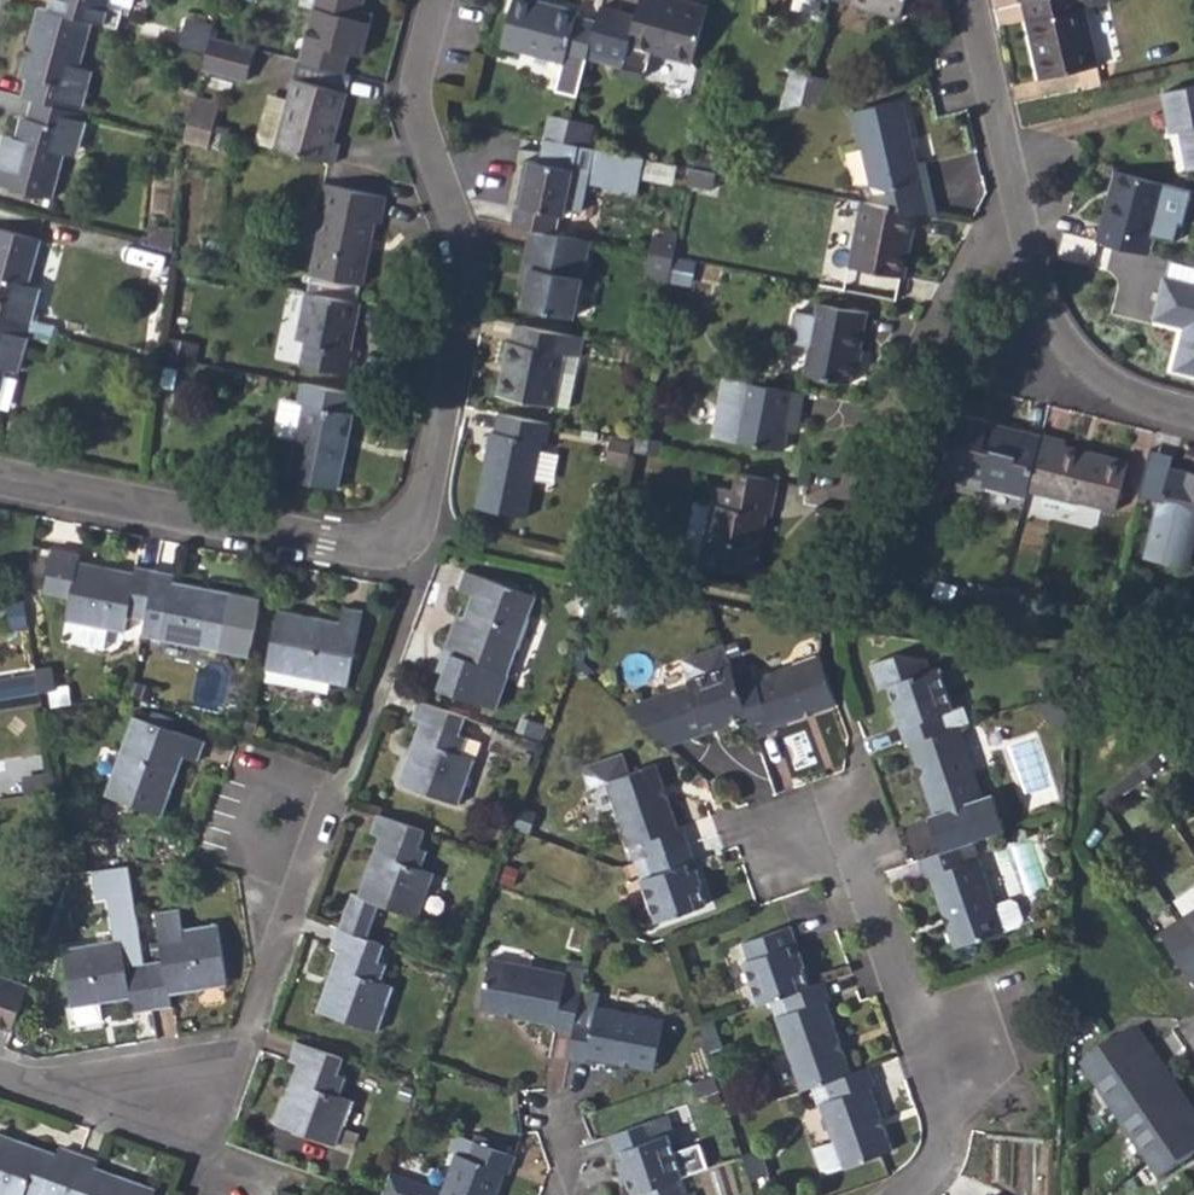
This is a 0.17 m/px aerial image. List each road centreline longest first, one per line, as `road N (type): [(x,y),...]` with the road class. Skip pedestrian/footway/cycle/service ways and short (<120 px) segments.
road 1 (residential): [(446,0),(414,105),(474,280),(410,540),(327,537),(0,477)]
road 2 (residential): [(0,1075),(76,1097),(167,1099),(236,1079),(282,925),(269,834)]
road 3 (residential): [(914,1194),(944,1172),(936,1098),(838,822),(762,844)]
road 4 (residential): [(834,615),(887,450),(994,293),(1035,256)]
road 5 (residential): [(1035,256),(988,86),(977,0)]
road 6 (residential): [(1193,416),(1116,385),(1059,334),(1035,256)]

